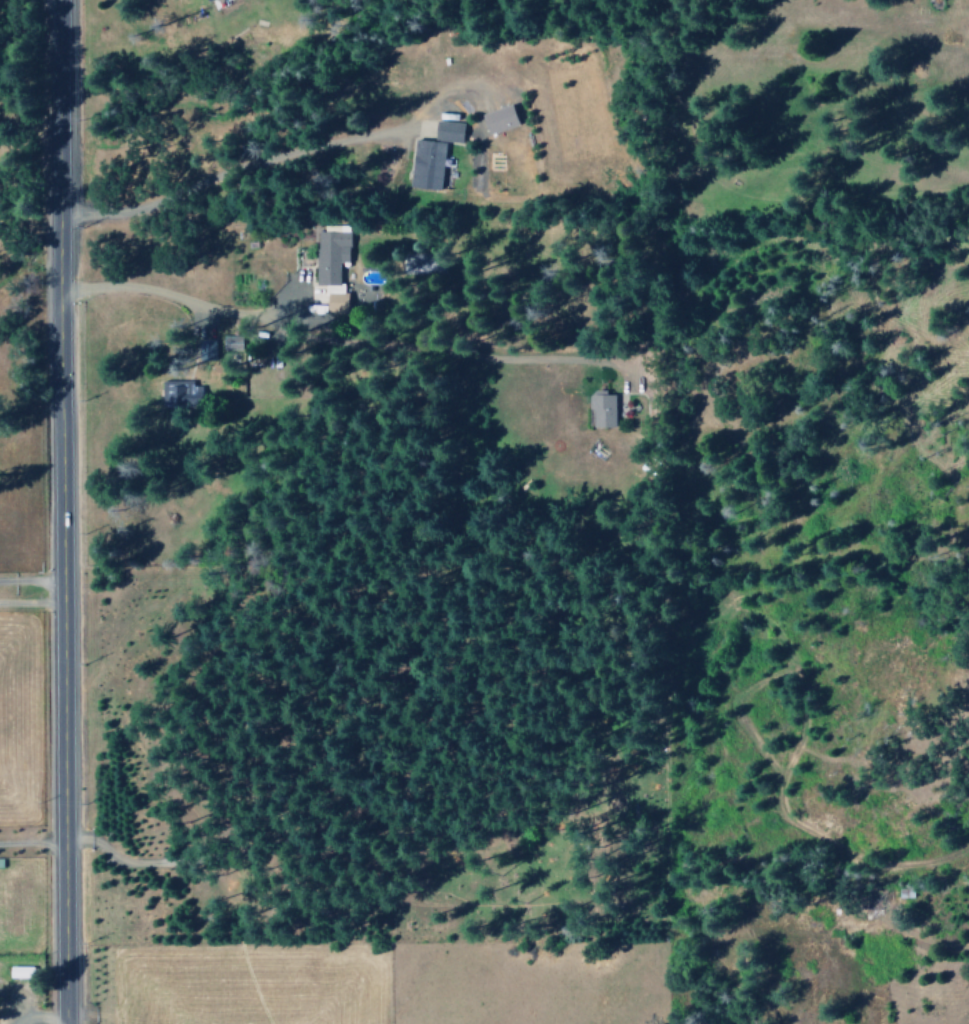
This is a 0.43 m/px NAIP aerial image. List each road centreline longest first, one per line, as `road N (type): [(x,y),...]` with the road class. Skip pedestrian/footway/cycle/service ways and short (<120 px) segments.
road 1 (tertiary): [(58,0),(64,1023)]
road 2 (residential): [(635,371),(317,340),(128,289),(60,294)]

